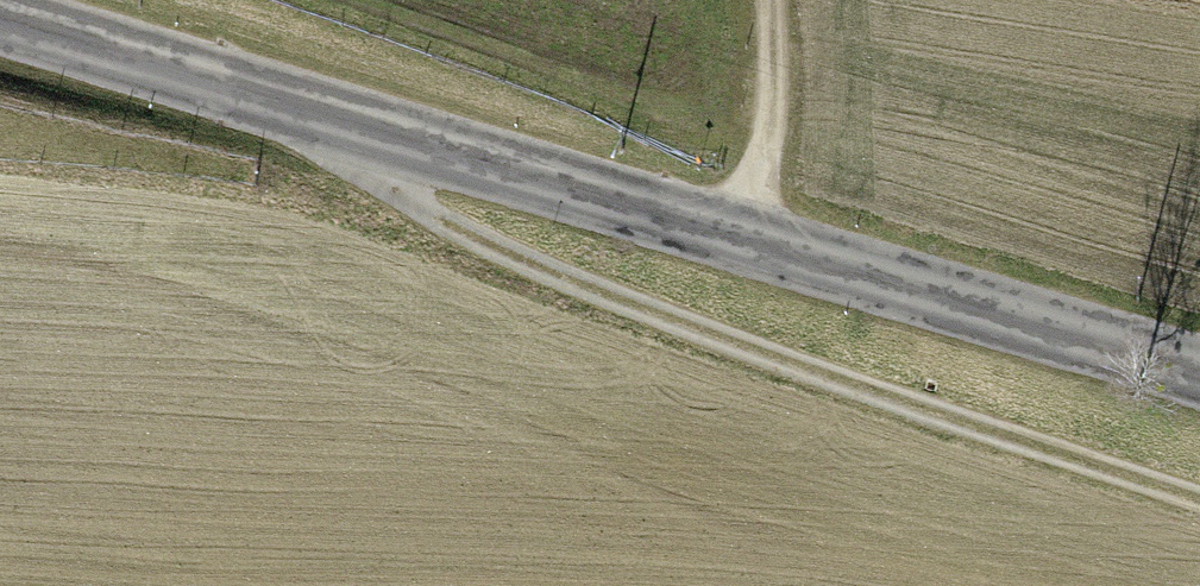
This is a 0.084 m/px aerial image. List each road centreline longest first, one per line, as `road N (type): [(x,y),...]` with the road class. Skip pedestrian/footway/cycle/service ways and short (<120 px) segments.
road 1 (tertiary): [(1199,368),(0,12)]
road 2 (track): [(319,107),(399,209),(756,376),(1199,508)]
road 3 (track): [(761,0),(765,34),(739,235)]

